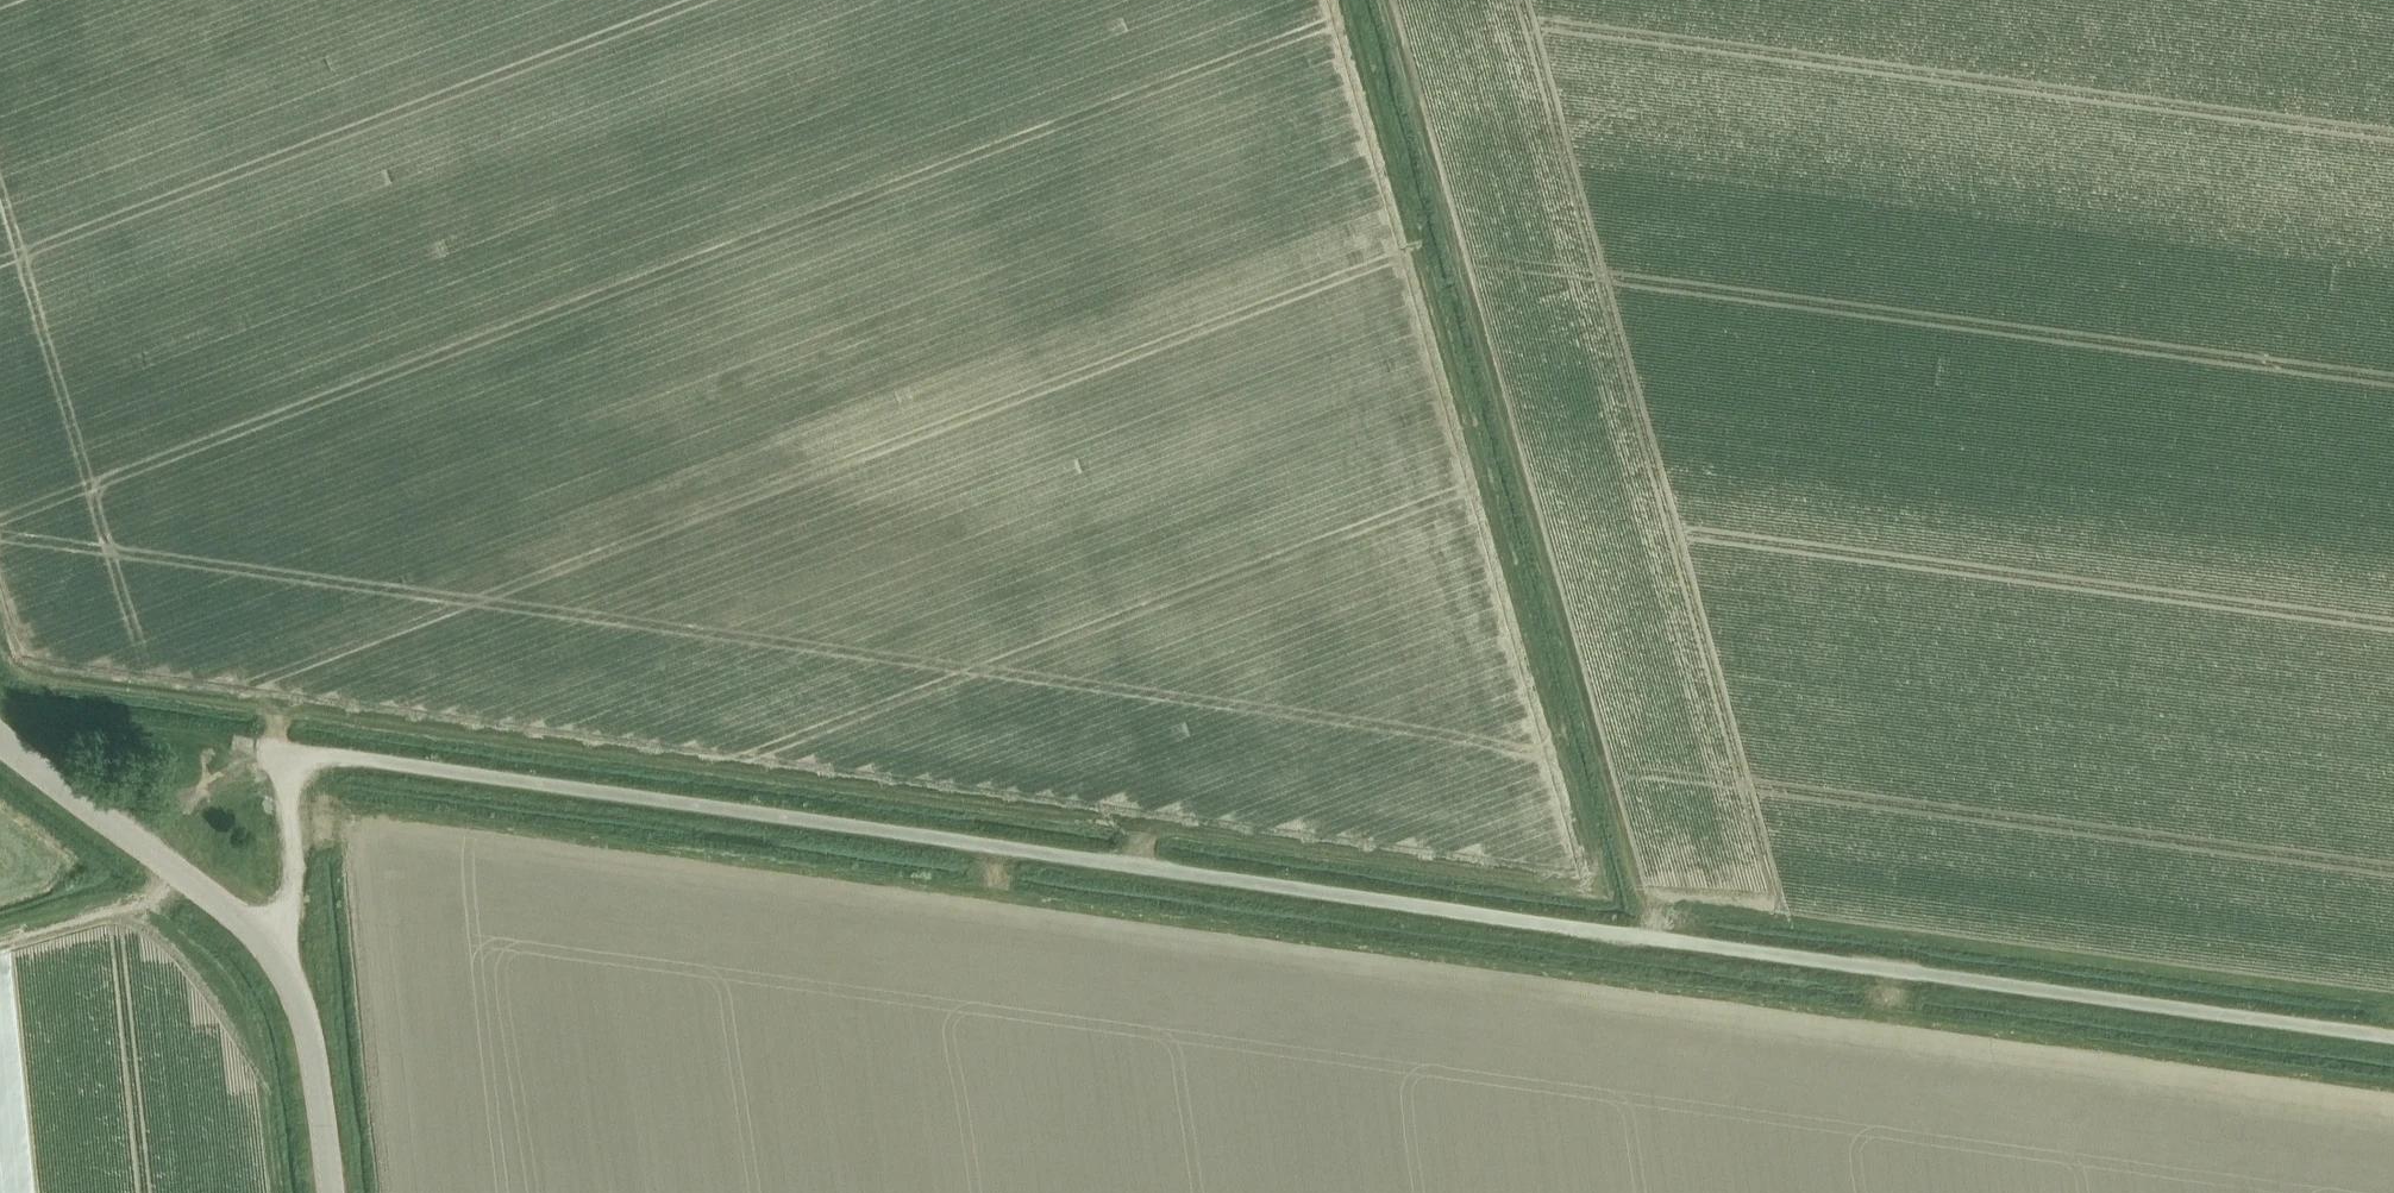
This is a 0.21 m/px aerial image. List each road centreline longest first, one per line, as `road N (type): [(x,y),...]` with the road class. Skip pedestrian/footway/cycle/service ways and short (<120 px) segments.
road 1 (track): [(2393,1036),(263,751)]
road 2 (tertiary): [(331,1192),(310,1036),(293,985),(267,944),(0,743)]
road 3 (track): [(289,754),(295,899),(287,925),(267,944)]

